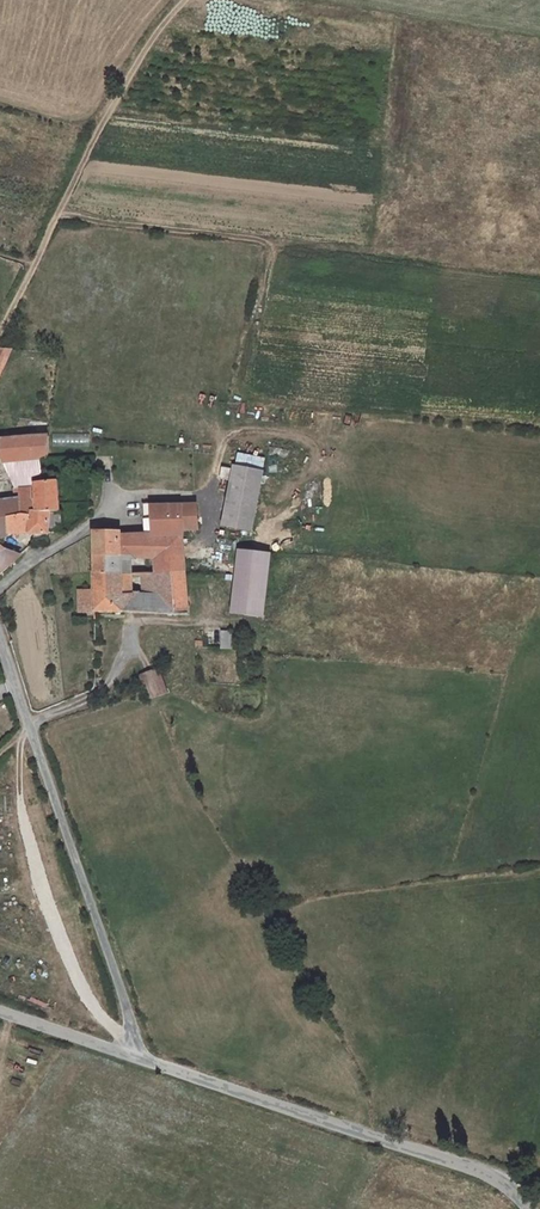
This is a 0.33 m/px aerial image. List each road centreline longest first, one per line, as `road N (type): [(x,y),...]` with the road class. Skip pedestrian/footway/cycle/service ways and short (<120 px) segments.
road 1 (residential): [(0,645),(138,1058)]
road 2 (unclassified): [(138,1058),(441,1157),(512,1186),(526,1208)]
road 3 (residential): [(118,503),(31,562),(0,593)]
road 4 (unclassified): [(0,1013),(138,1058)]

